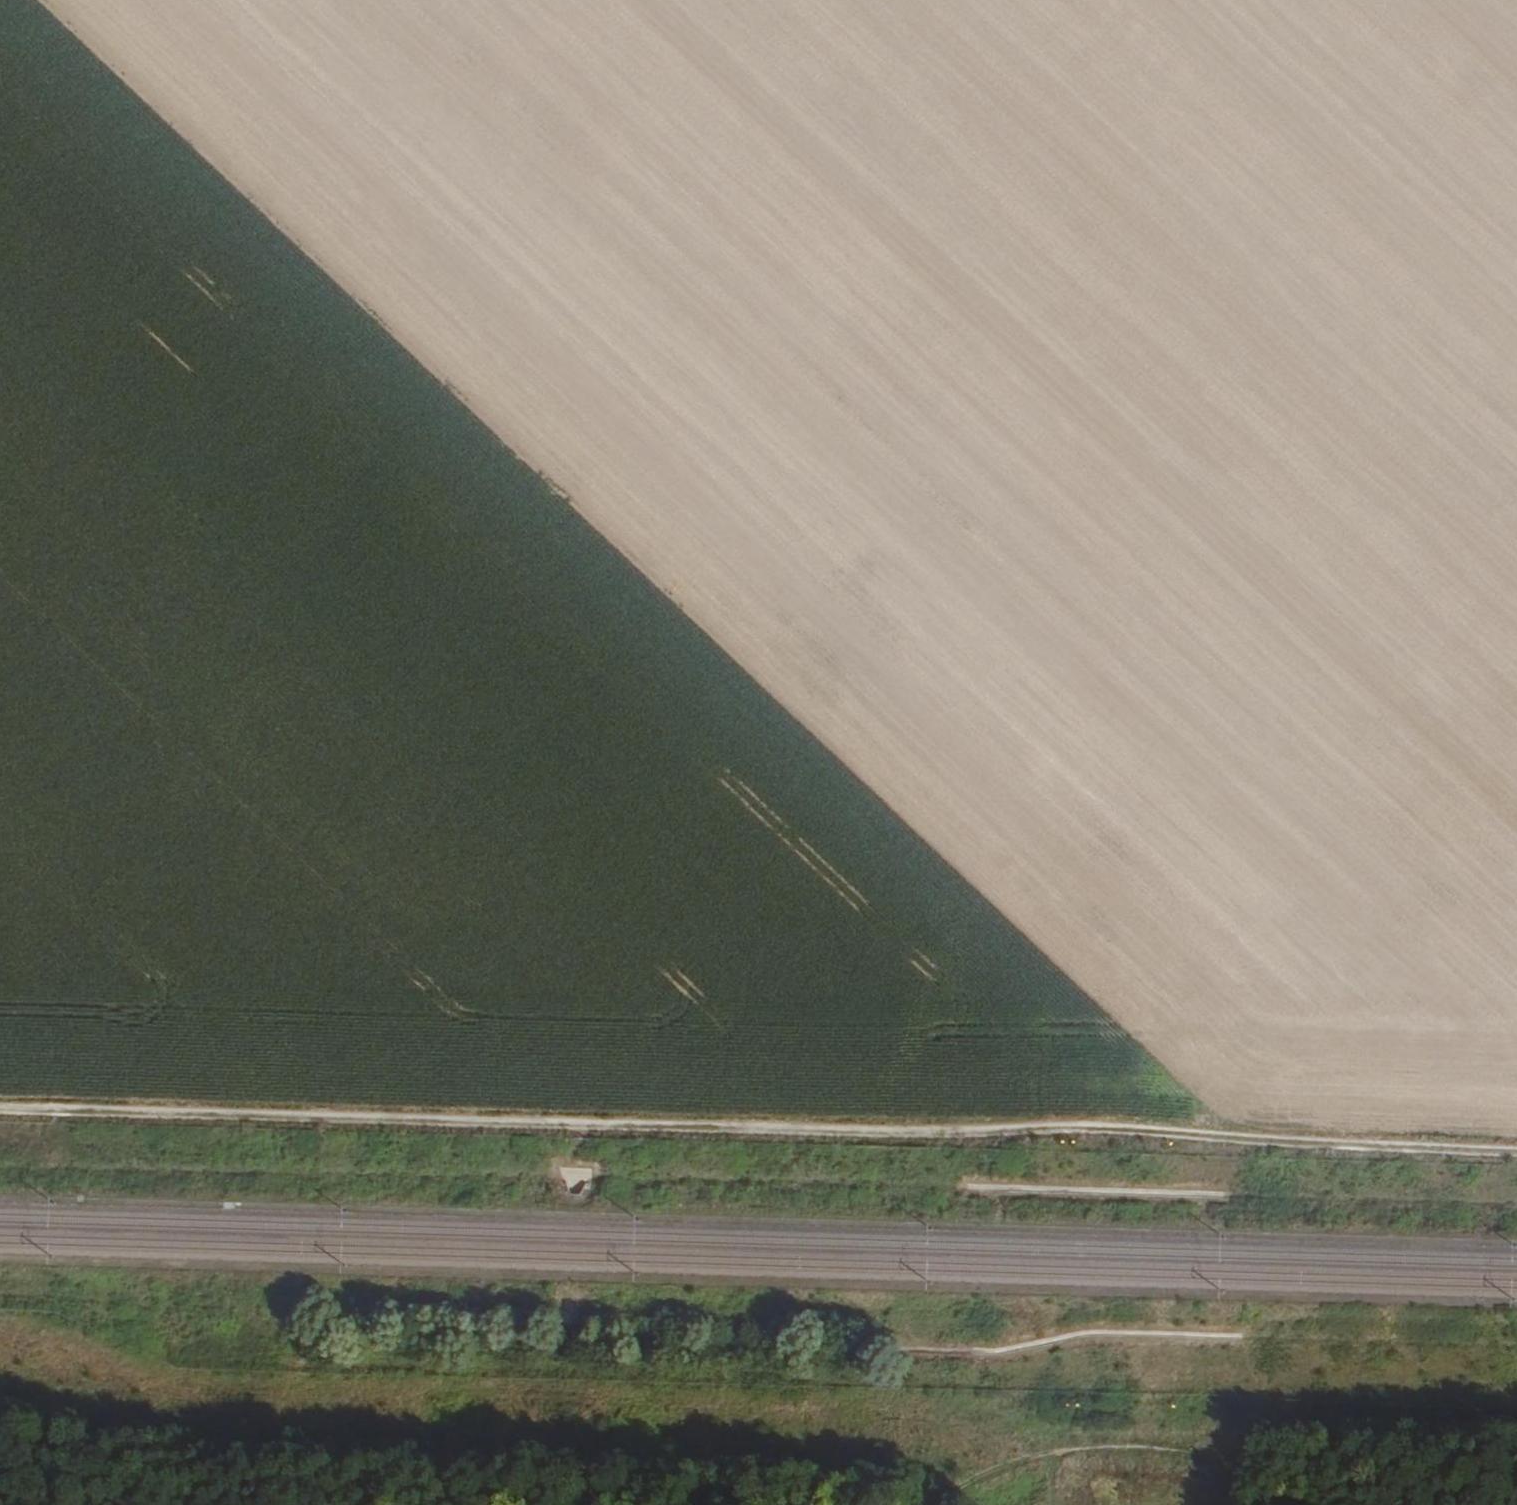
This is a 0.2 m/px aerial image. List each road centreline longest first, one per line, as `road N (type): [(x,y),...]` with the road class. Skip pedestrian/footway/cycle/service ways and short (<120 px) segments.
road 1 (track): [(0,1122),(942,1152),(1116,1141),(1516,1165)]

